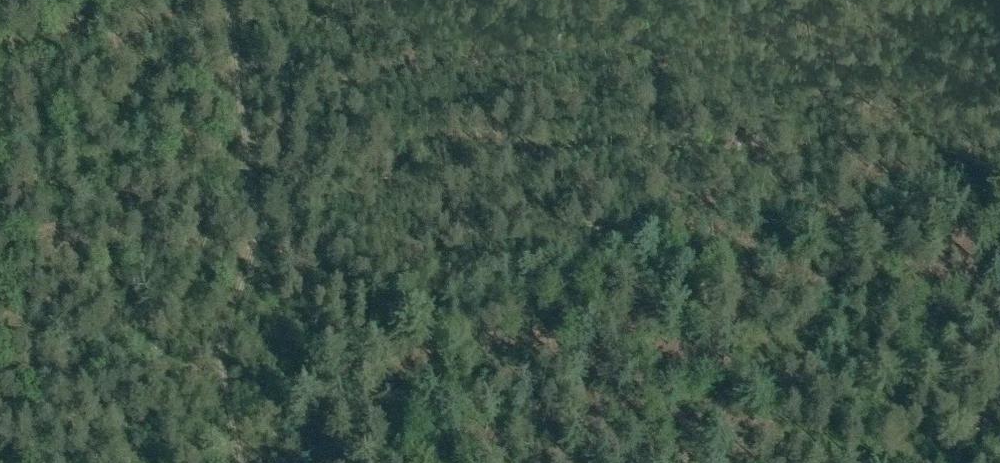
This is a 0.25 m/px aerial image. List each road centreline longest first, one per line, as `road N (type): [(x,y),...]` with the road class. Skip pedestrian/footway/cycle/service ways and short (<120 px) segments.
road 1 (track): [(229,0),(257,223),(221,348),(223,397),(241,462)]

